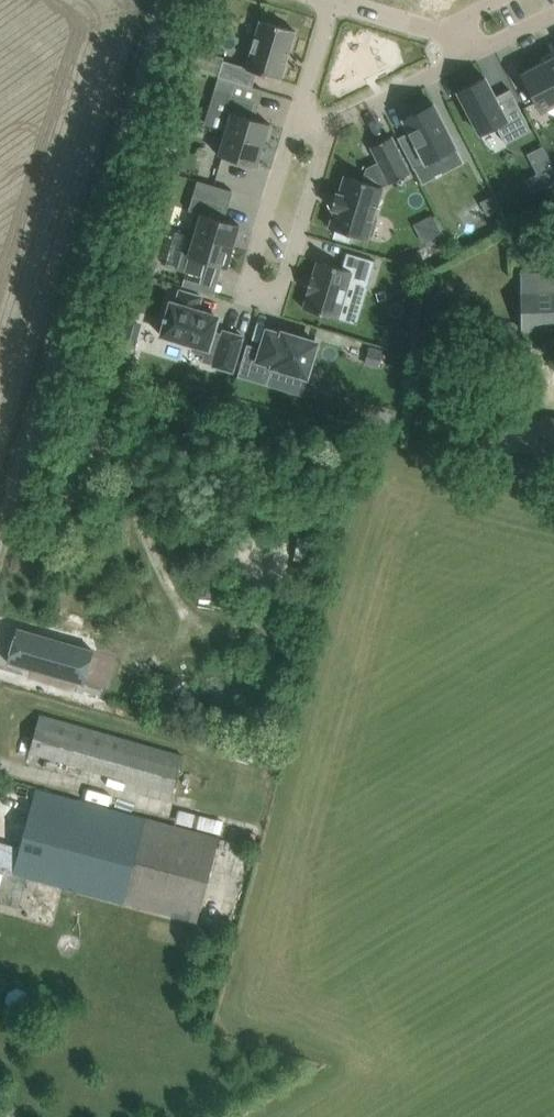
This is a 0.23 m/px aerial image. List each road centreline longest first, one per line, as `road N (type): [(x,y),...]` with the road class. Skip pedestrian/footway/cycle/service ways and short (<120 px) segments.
road 1 (unclassified): [(0,544),(168,0)]
road 2 (residential): [(297,120),(248,290),(281,299),(329,128)]
road 3 (residential): [(329,128),(458,63)]
road 4 (residential): [(334,4),(297,120)]

